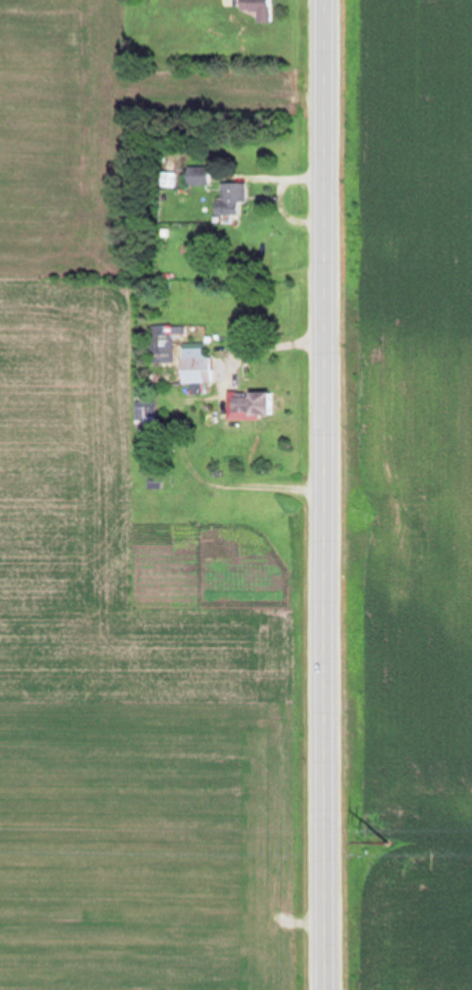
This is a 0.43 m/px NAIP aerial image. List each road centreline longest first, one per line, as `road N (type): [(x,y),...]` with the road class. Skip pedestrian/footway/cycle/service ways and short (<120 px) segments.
road 1 (primary): [(327,989),(324,0)]

